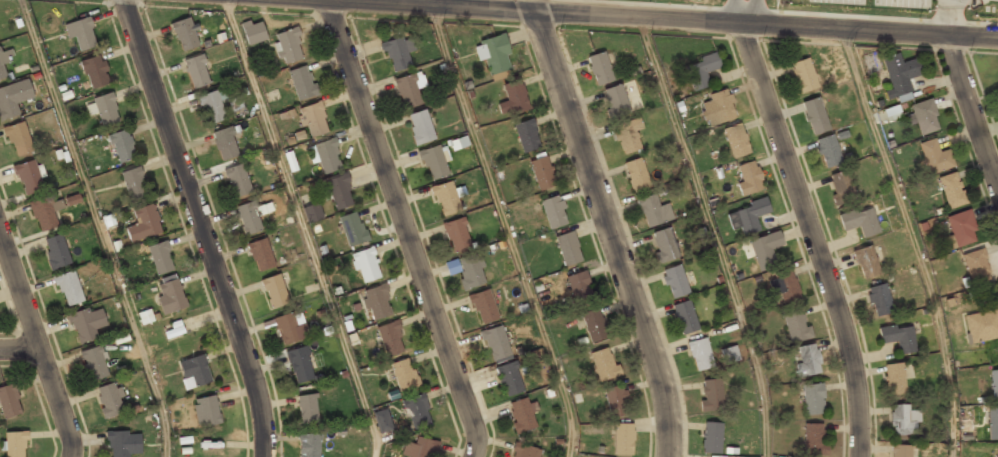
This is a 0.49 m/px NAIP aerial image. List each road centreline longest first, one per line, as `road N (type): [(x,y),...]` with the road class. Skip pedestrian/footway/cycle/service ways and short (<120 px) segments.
road 1 (residential): [(312,0),(997,39)]
road 2 (residential): [(474,456),(477,436),(329,1)]
road 3 (residential): [(263,456),(257,388),(124,0)]
road 4 (residential): [(669,456),(661,380),(536,12)]
road 5 (residential): [(857,456),(843,330),(742,25)]
road 6 (residential): [(70,456),(0,238)]
road 7 (residential): [(997,189),(946,36)]

